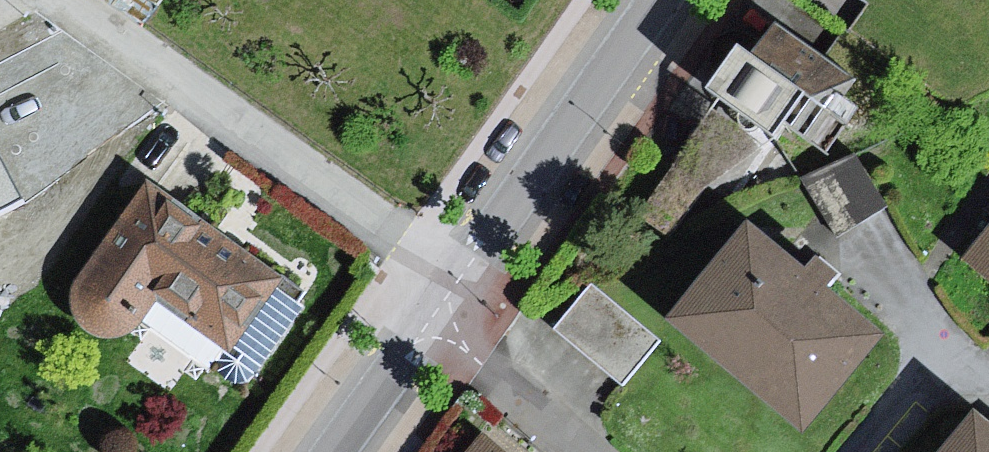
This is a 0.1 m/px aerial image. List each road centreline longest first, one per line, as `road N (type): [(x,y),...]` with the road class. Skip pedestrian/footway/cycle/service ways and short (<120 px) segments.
road 1 (residential): [(450,285),(51,0)]
road 2 (residential): [(450,285),(656,0)]
road 3 (residential): [(581,451),(425,319)]
road 4 (residential): [(329,451),(425,319)]

